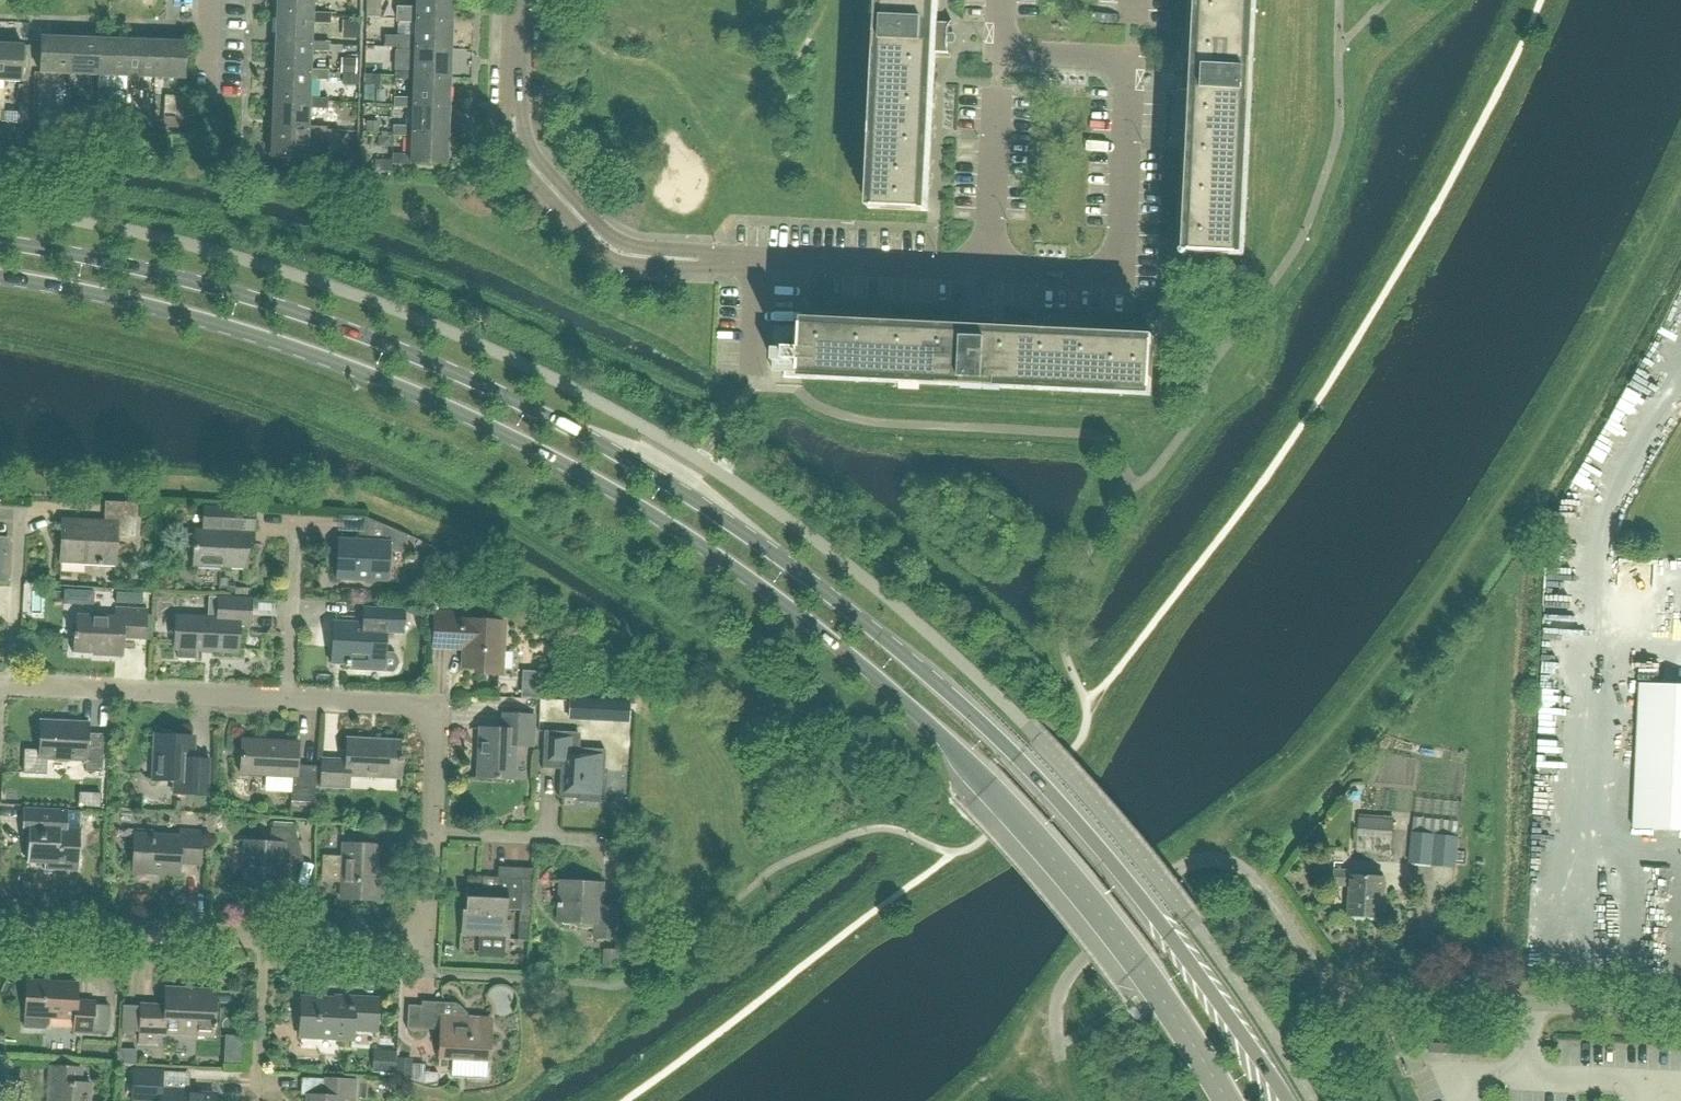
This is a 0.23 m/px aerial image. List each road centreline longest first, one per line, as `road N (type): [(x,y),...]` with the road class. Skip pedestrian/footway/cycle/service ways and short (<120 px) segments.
road 1 (secondary): [(1289,1100),(1167,928),(1017,757),(774,553),(563,424),(376,340),(242,294),(0,242)]
road 2 (secondary): [(0,276),(145,304),(285,343),(424,396),(553,457),(720,556),(888,686),(958,753),(1155,989),(1224,1100)]
road 3 (residential): [(1004,0),(1001,53),(1131,59),(1121,250),(1101,275),(636,257),(607,246),(525,161),(512,128),(518,0)]
road 4 (unclassified): [(1680,1010),(1351,991),(1326,978),(1256,879),(1209,860),(1178,871),(1066,981),(1056,1022),(1061,1057)]
road 5 (residential): [(296,703),(14,684)]
road 6 (residential): [(430,836),(439,710),(296,703)]
road 7 (residential): [(265,938),(425,943),(430,836)]
road 8 (residential): [(0,925),(265,938)]
road 9 (residential): [(264,1100),(265,938)]
road 10 (residential): [(589,839),(430,836)]
road 11 (residential): [(296,703),(297,561)]
road 12 (residential): [(14,684),(21,557)]

